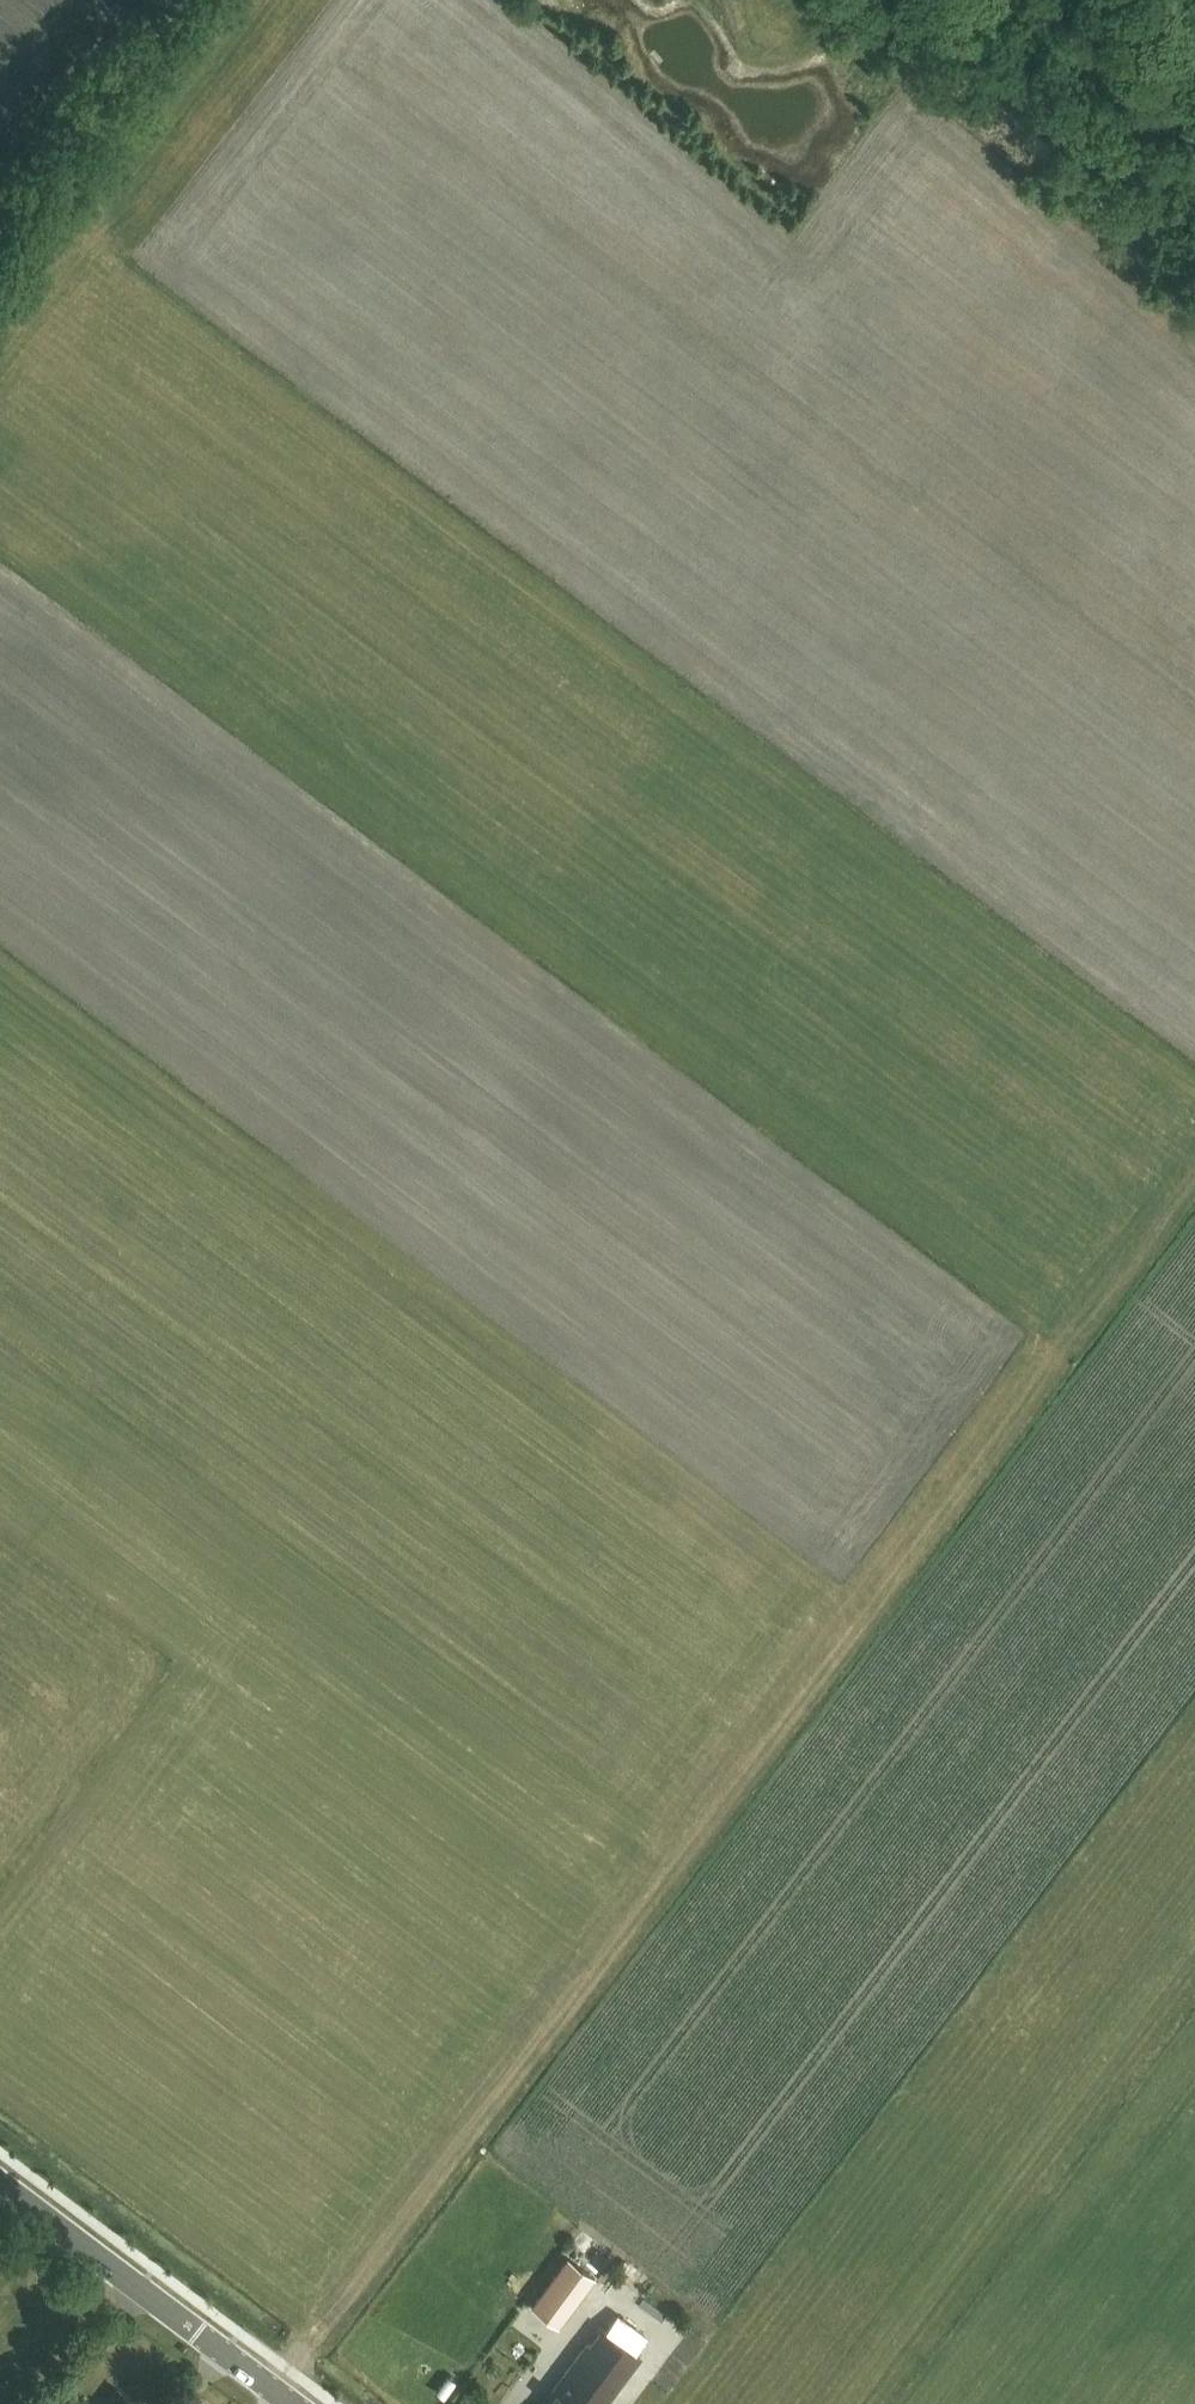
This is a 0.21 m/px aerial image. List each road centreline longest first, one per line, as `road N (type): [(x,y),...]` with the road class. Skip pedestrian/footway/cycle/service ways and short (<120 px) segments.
road 1 (tertiary): [(288,2403),(0,2183)]
road 2 (track): [(1140,228),(867,0)]
road 3 (tertiary): [(0,228),(172,0)]

